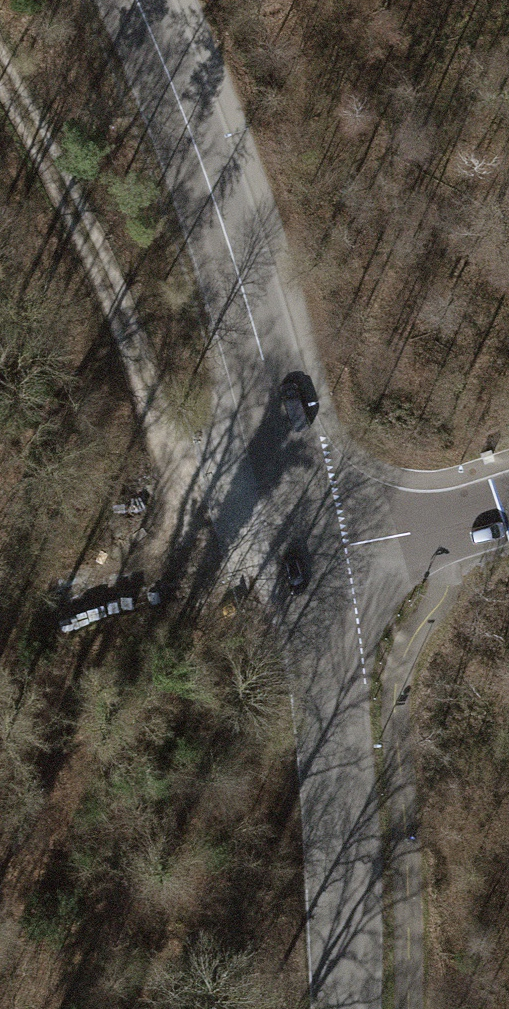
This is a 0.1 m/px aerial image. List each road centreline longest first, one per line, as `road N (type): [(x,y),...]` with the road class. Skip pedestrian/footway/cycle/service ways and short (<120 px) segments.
road 1 (tertiary): [(308,546),(206,174),(135,0)]
road 2 (track): [(0,70),(85,233),(203,543)]
road 3 (tertiary): [(341,1008),(336,803),(308,546)]
road 4 (unclassified): [(508,503),(422,530),(308,546)]

